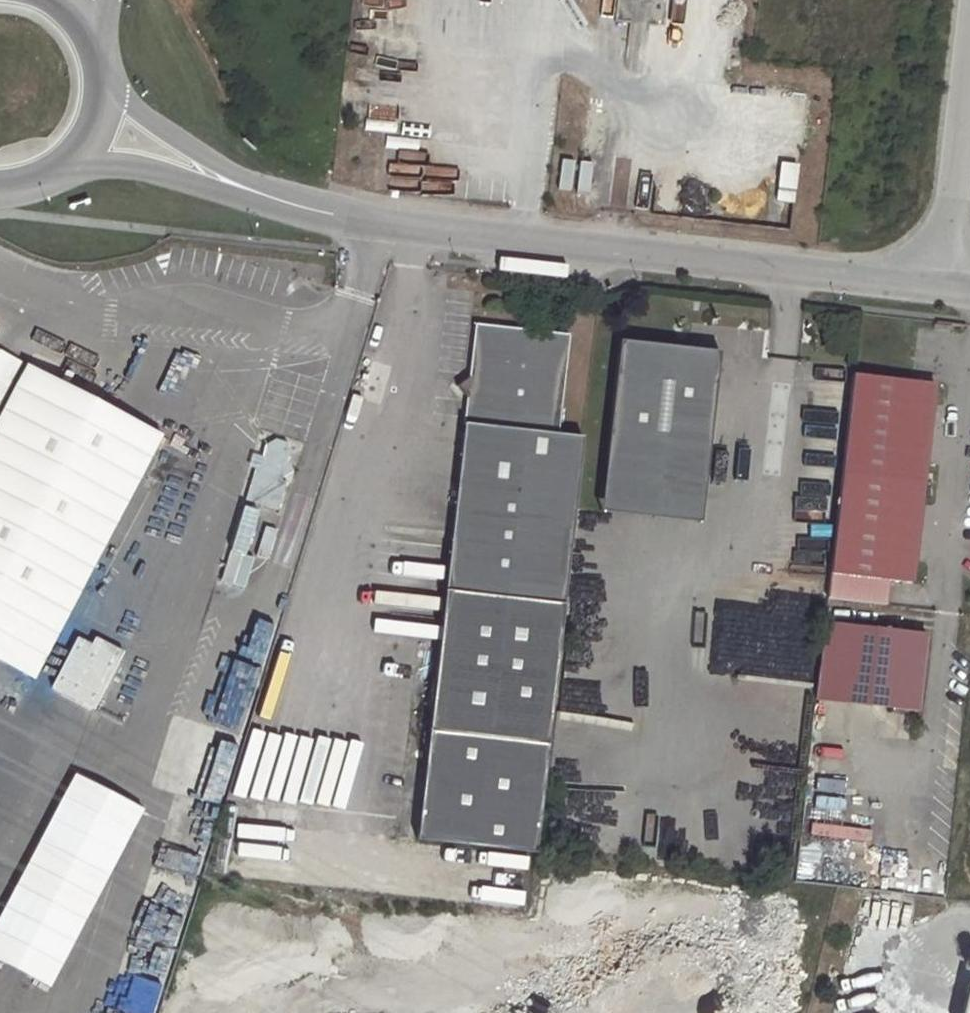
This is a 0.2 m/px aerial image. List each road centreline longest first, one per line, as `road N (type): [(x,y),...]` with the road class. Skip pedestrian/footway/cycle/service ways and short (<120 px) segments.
road 1 (unclassified): [(366,221),(941,285)]
road 2 (unclassified): [(62,171),(112,165),(294,215),(366,221)]
road 3 (unclassified): [(366,221),(261,186),(186,148),(104,85)]
road 4 (residential): [(969,48),(941,285)]

